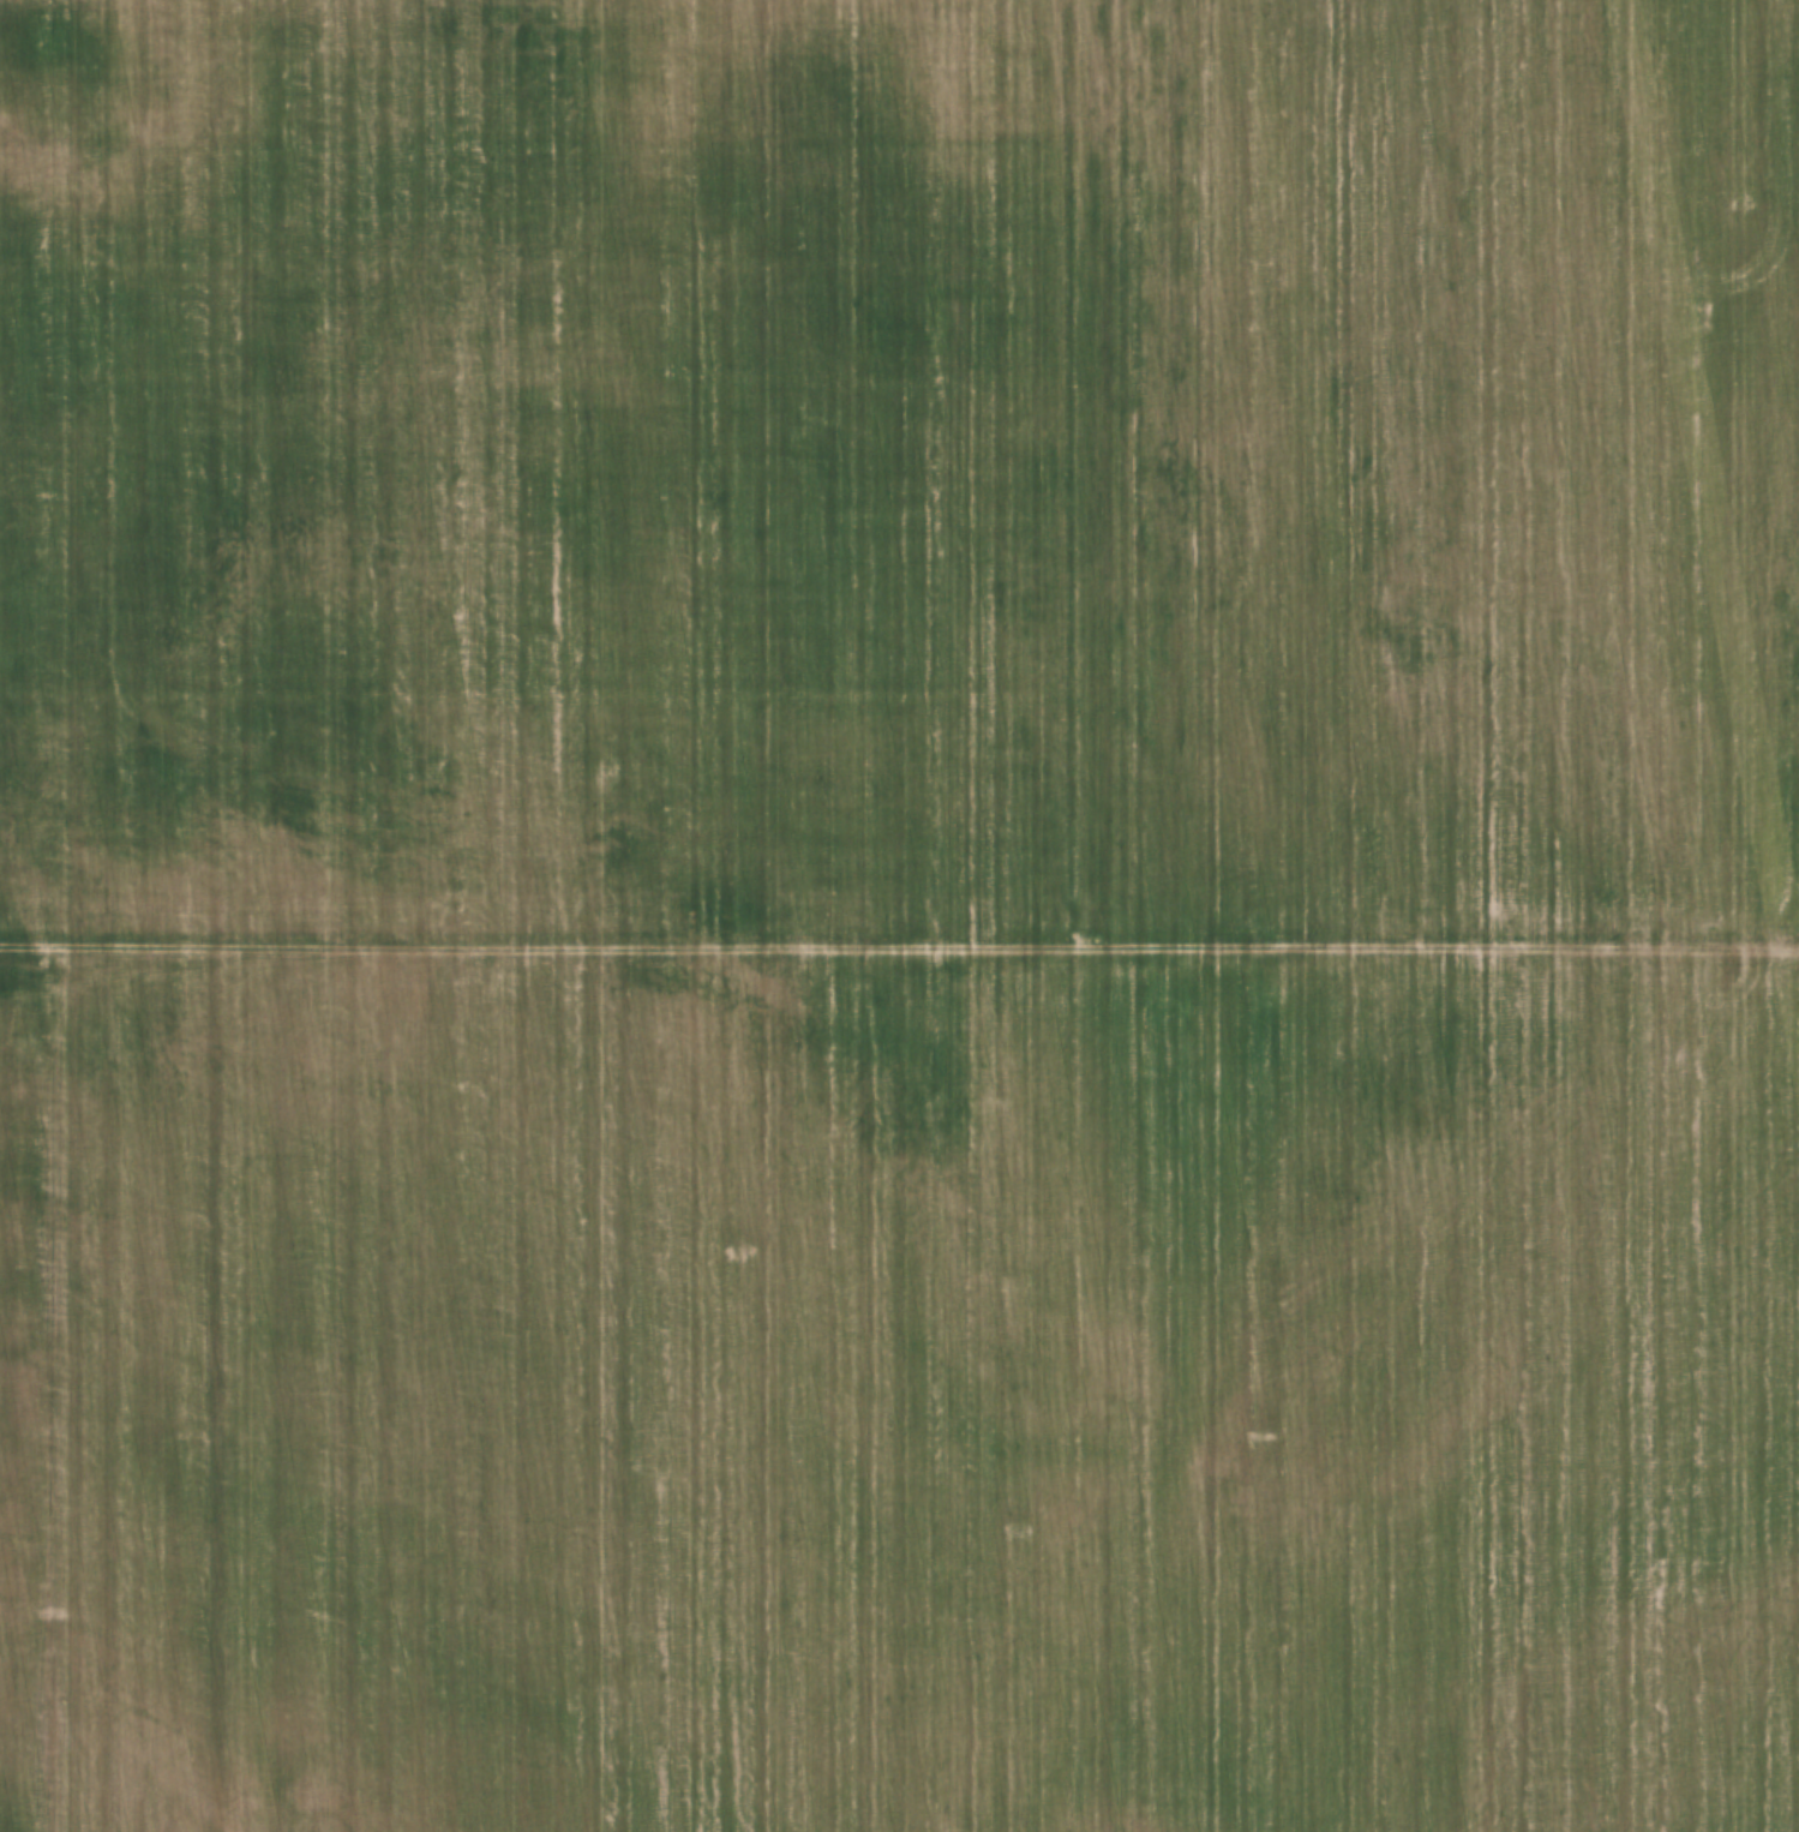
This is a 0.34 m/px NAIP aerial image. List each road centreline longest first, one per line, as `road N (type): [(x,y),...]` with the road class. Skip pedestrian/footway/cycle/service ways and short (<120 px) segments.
road 1 (track): [(0,959),(1798,952)]

